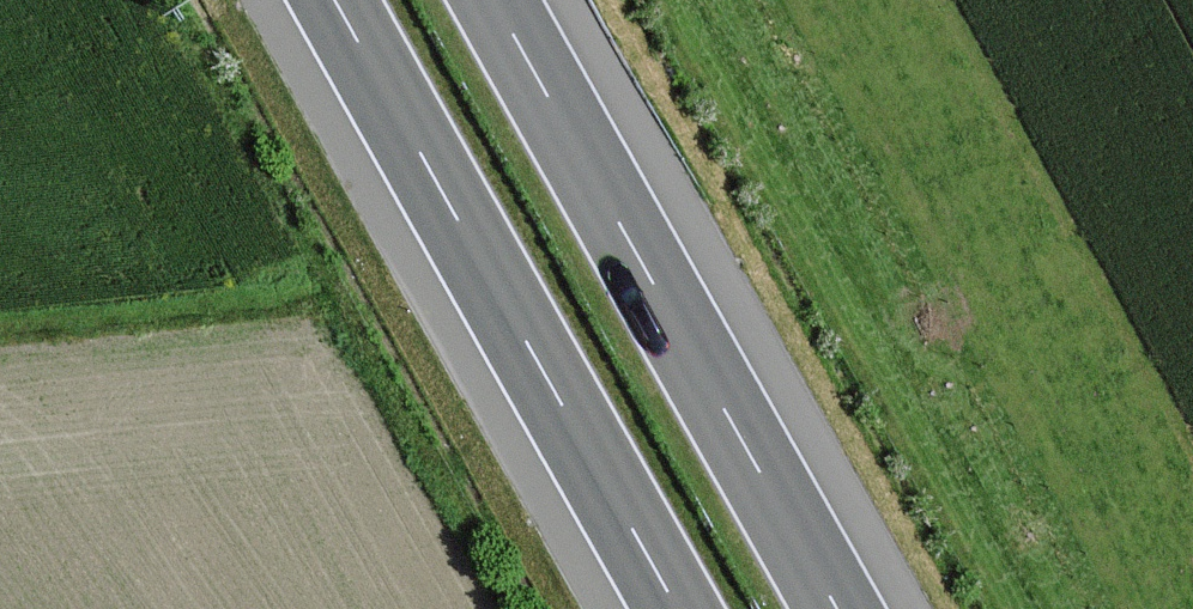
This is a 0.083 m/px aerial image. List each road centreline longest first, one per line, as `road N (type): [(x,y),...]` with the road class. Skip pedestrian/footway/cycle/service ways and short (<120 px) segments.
road 1 (motorway): [(838,608),(491,0)]
road 2 (motorway): [(326,0),(673,608)]

